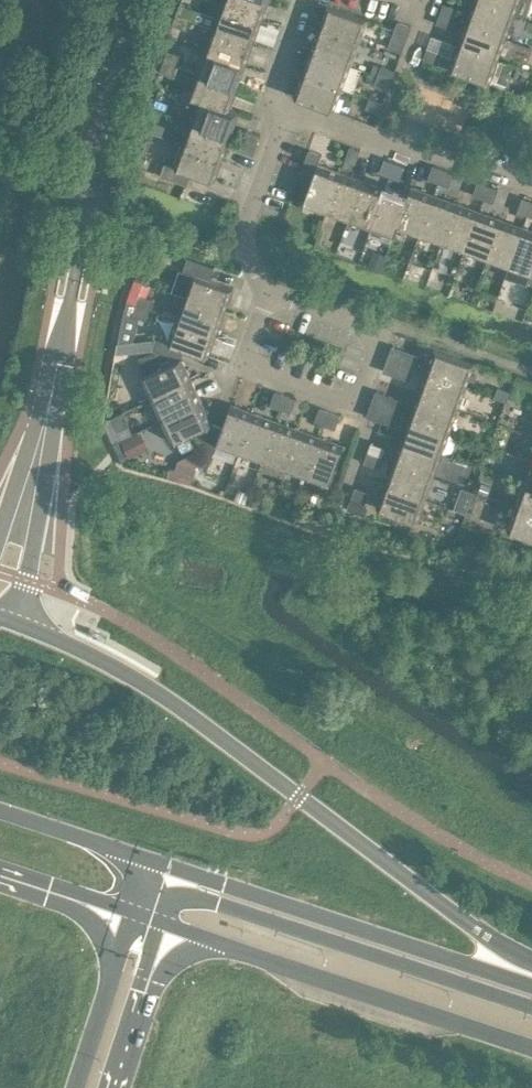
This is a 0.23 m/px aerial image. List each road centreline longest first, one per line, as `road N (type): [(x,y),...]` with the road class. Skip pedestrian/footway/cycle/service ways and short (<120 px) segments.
road 1 (secondary): [(531,982),(110,840)]
road 2 (secondary): [(531,1005),(218,901),(163,894)]
road 3 (secondary): [(173,925),(531,1045)]
road 4 (residential): [(269,296),(380,334),(357,406),(243,365)]
road 5 (residential): [(531,187),(273,104)]
road 6 (residential): [(269,296),(245,237),(273,104)]
road 7 (primary): [(133,913),(76,1087)]
road 8 (primary): [(114,1087),(173,925)]
road 9 (primary): [(0,876),(133,913)]

